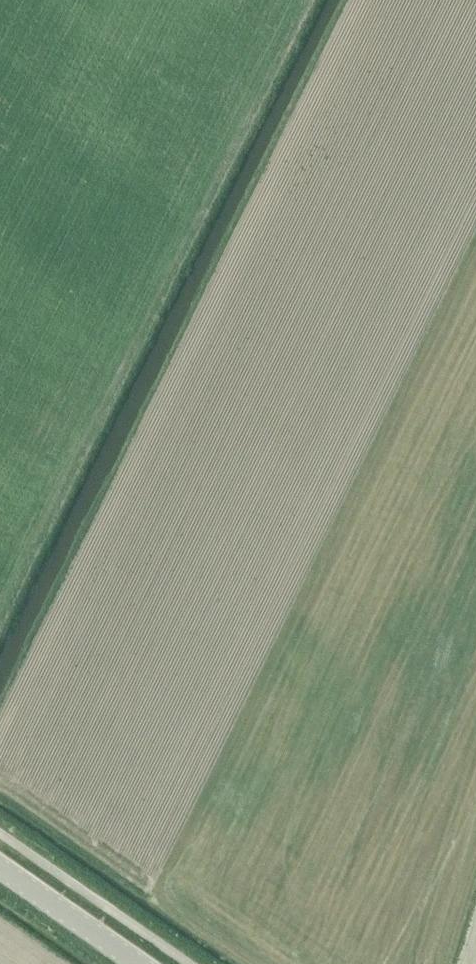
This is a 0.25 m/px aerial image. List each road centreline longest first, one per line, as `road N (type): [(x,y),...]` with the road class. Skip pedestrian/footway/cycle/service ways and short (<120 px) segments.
road 1 (tertiary): [(135,963),(0,871)]

